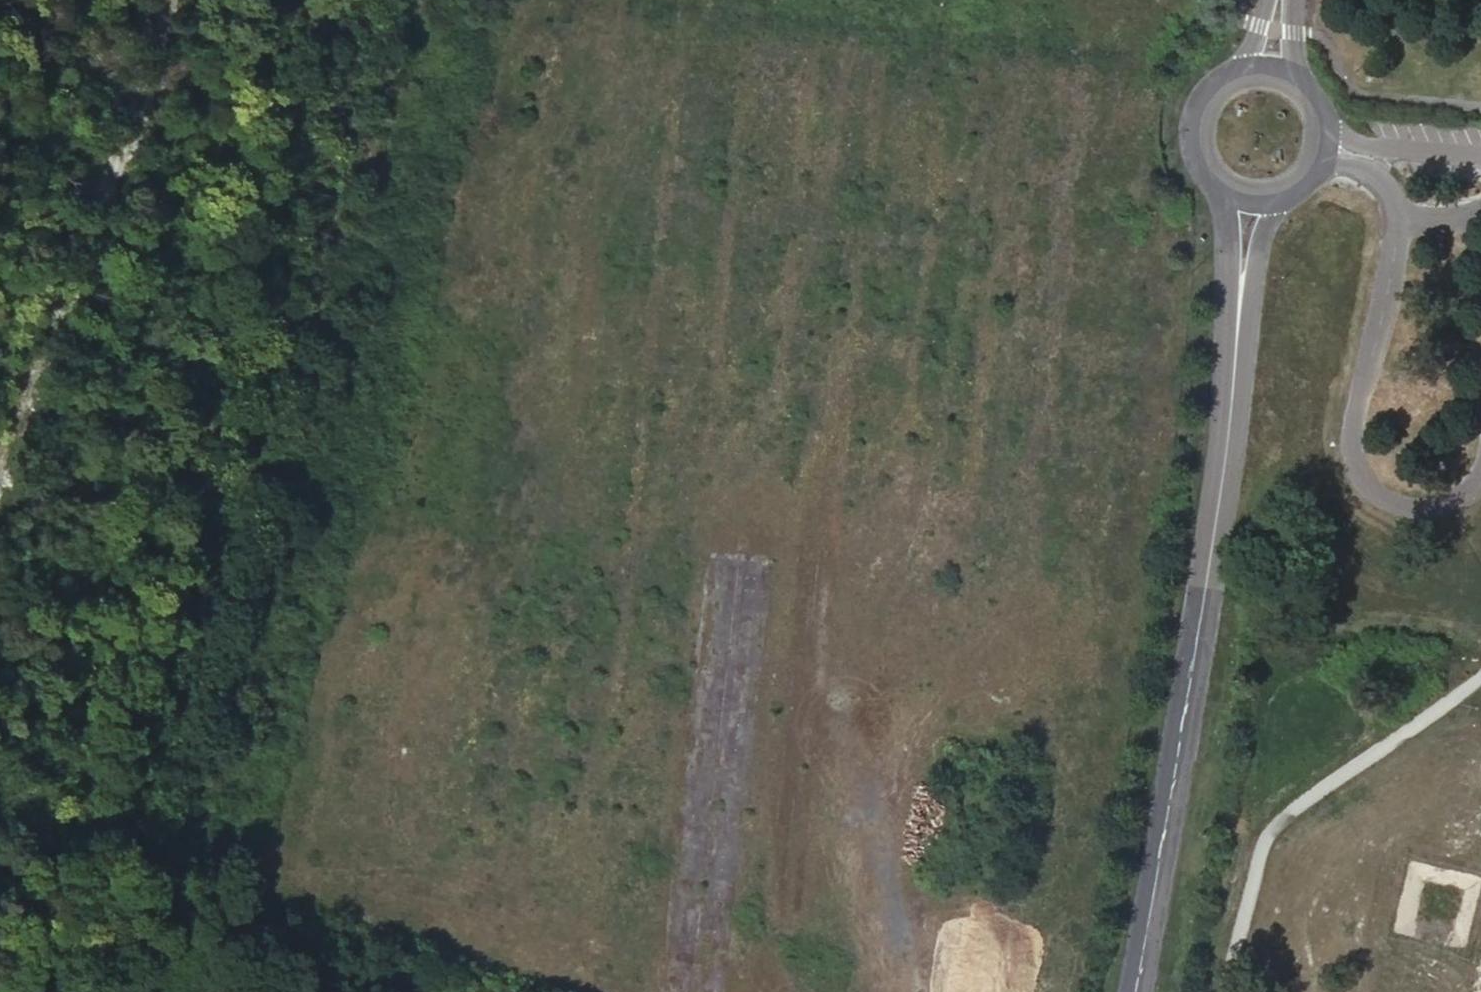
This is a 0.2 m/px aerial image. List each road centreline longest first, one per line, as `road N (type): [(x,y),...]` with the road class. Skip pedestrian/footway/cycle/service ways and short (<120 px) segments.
road 1 (track): [(316,0),(181,495),(61,991)]
road 2 (secondary): [(1240,199),(1225,406),(1128,991)]
road 3 (tertiary): [(1396,209),(1353,403),(1348,450),(1356,479),(1384,502),(1417,512),(1457,491),(1480,449)]
road 4 (secondary): [(1273,65),(1231,69),(1199,97),(1191,116),(1194,158),(1205,176),(1240,199)]
road 5 (tertiary): [(1480,166),(1327,133)]

